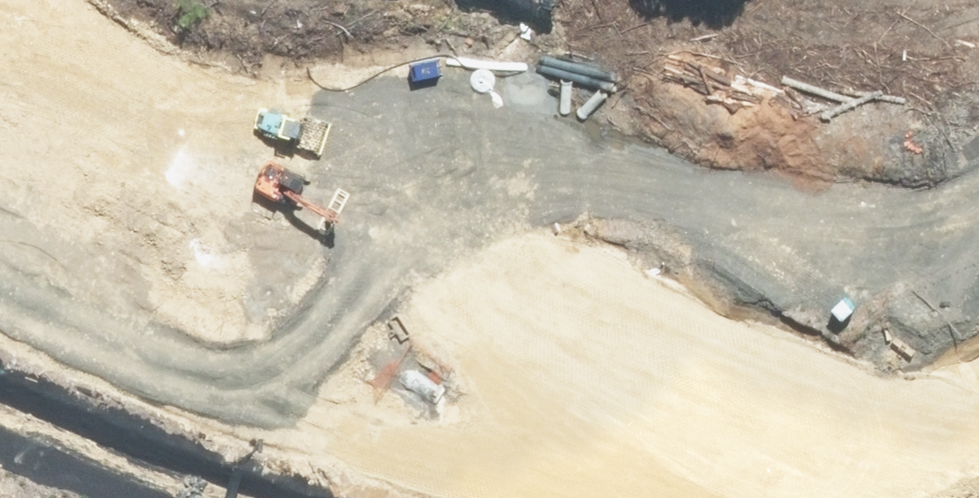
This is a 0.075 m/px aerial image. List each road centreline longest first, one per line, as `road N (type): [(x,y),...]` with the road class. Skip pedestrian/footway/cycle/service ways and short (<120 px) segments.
road 1 (trunk): [(0,398),(978,84)]
road 2 (trunk): [(978,178),(0,485)]

